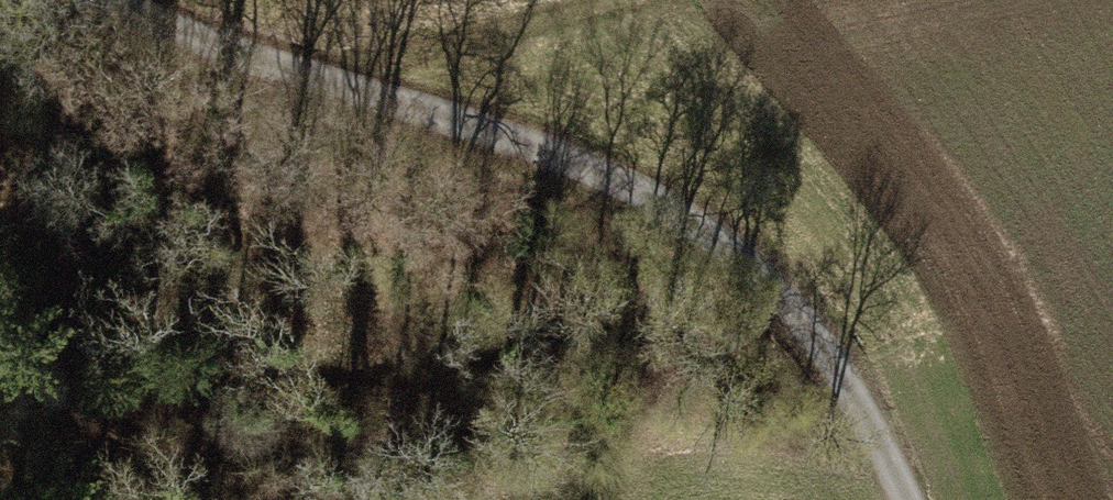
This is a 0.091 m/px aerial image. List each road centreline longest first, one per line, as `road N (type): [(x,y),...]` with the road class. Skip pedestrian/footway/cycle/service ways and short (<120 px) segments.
road 1 (unclassified): [(130,0),(331,83),(537,139),(709,214),(818,311),(899,499)]
road 2 (track): [(620,0),(331,83)]

